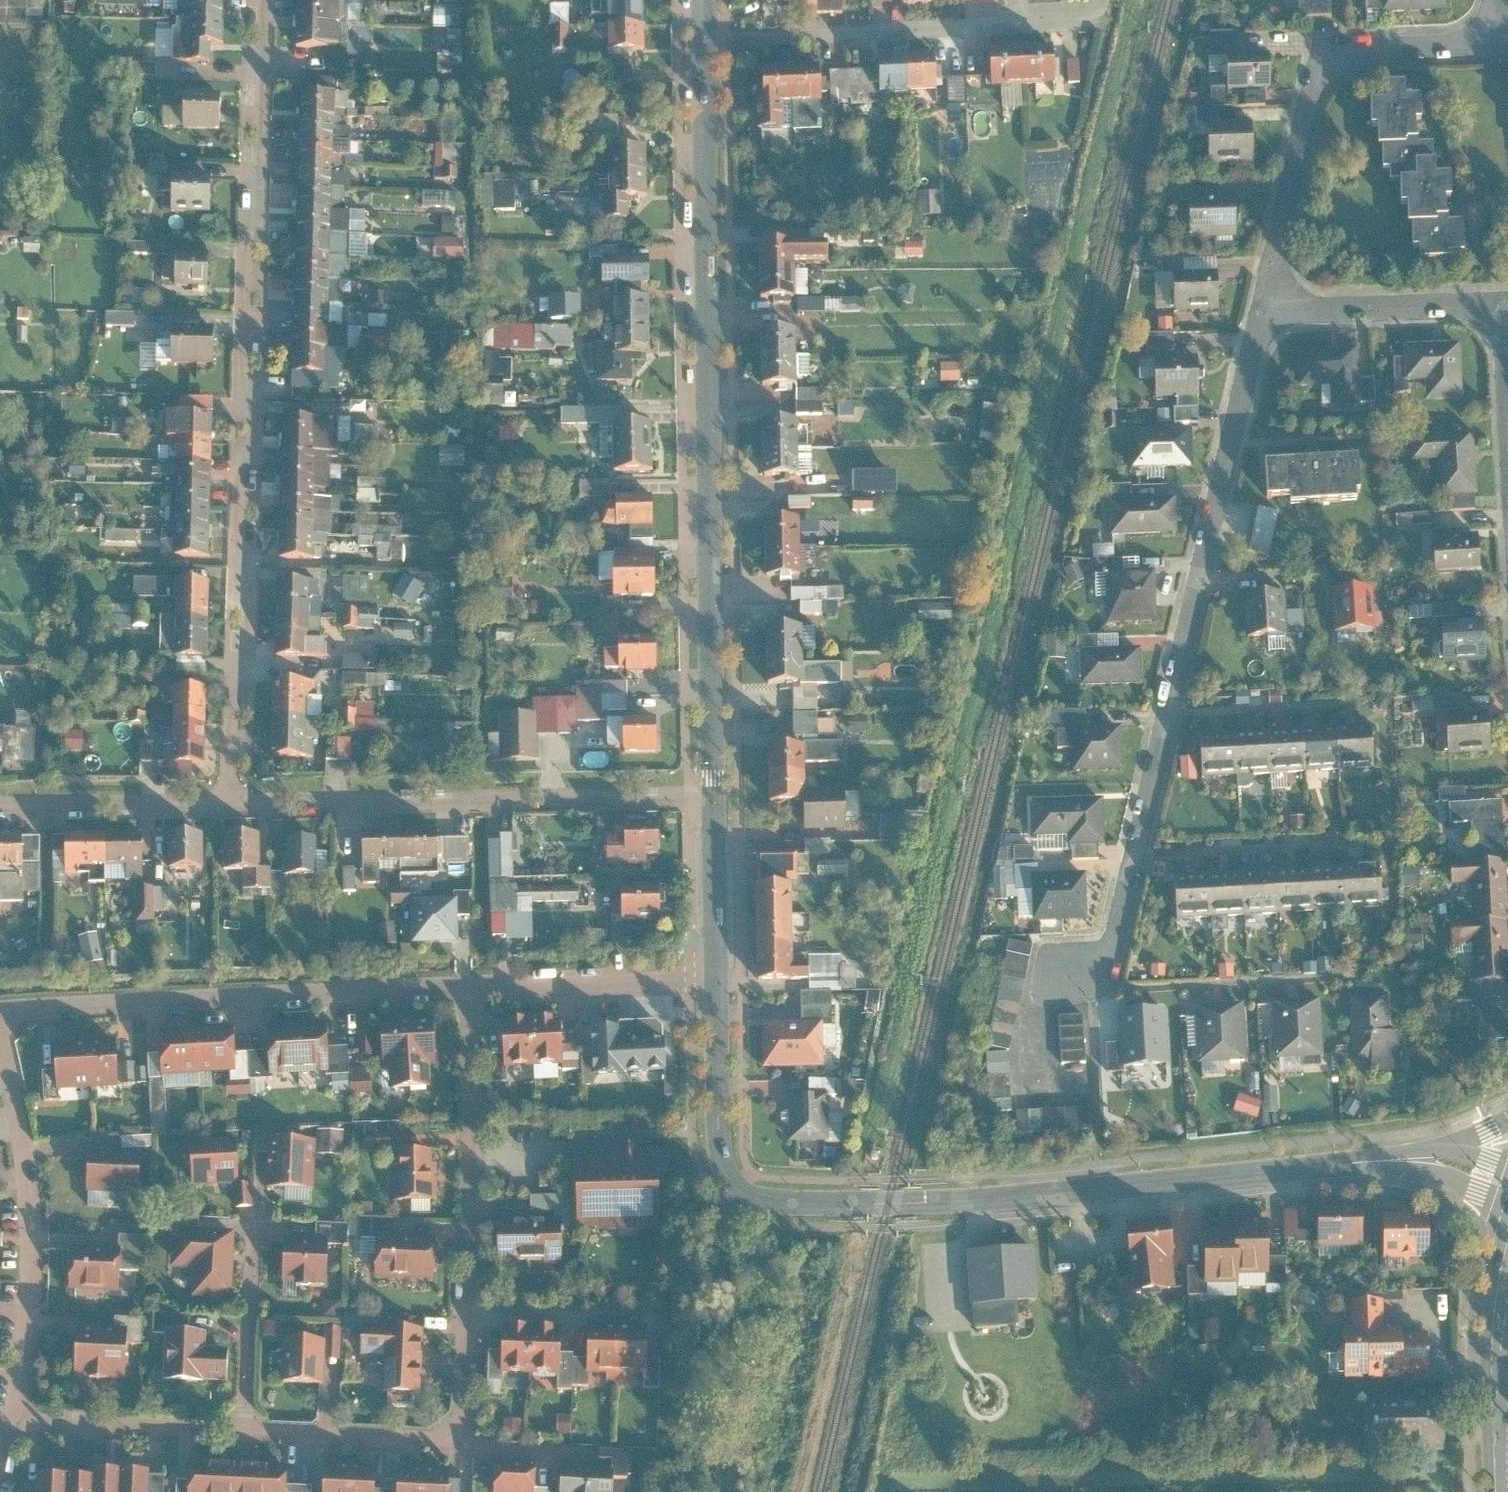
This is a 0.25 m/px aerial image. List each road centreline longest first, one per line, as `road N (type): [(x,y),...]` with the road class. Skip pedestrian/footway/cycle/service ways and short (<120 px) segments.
road 1 (residential): [(15,1424),(464,1446),(469,991)]
road 2 (residential): [(716,981),(720,1153),(732,1185),(757,1200),(996,1200),(1388,1161)]
road 3 (residential): [(232,806),(266,0)]
road 4 (residential): [(704,38),(714,798)]
road 5 (residential): [(1263,312),(1106,981)]
road 6 (residential): [(714,798),(232,806)]
road 7 (residential): [(469,991),(0,1015)]
road 8 (residential): [(1499,45),(1324,53),(1263,312)]
road 9 (residential): [(704,38),(1100,20),(1105,0)]
road 10 (residential): [(0,1019),(31,1252),(15,1424)]
road 11 (residential): [(716,981),(469,991)]
road 12 (residential): [(1263,312),(1503,305)]
road 13 (residential): [(232,806),(0,810)]
road 14 (tertiary): [(1500,1491),(1498,1355),(1507,1276)]
road 15 (residential): [(714,798),(716,981)]
road 16 (residential): [(1507,1122),(1463,1143),(1388,1161)]
road 17 (residential): [(1388,1161),(1468,1168),(1507,1184)]

